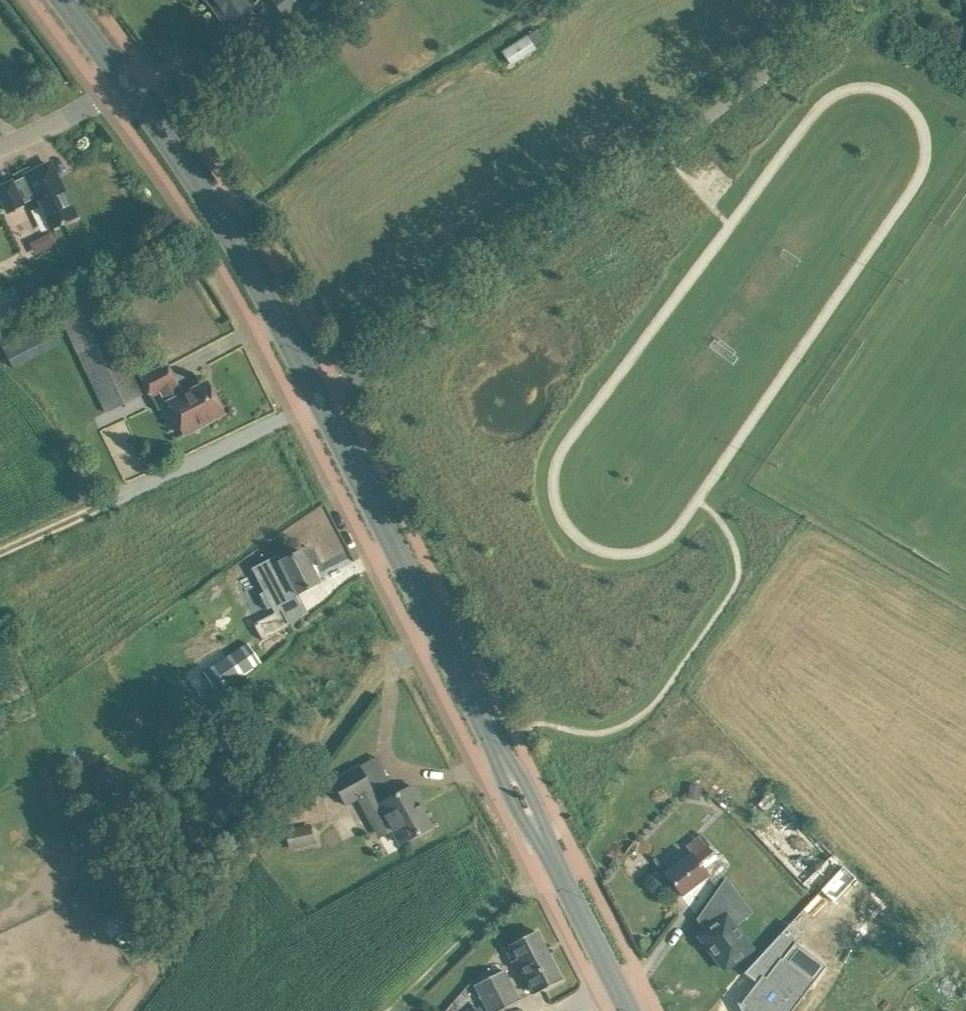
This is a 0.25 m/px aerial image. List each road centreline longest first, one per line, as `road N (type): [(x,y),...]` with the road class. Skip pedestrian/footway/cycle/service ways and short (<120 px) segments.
road 1 (unclassified): [(318,399),(866,0)]
road 2 (track): [(109,1010),(322,741),(417,644)]
road 3 (secondary): [(628,1010),(437,632)]
road 4 (secondary): [(318,399),(214,207),(127,86)]
road 5 (track): [(0,553),(299,409)]
road 6 (secondary): [(437,632),(318,399)]
road 7 (unclassified): [(0,148),(127,86)]

